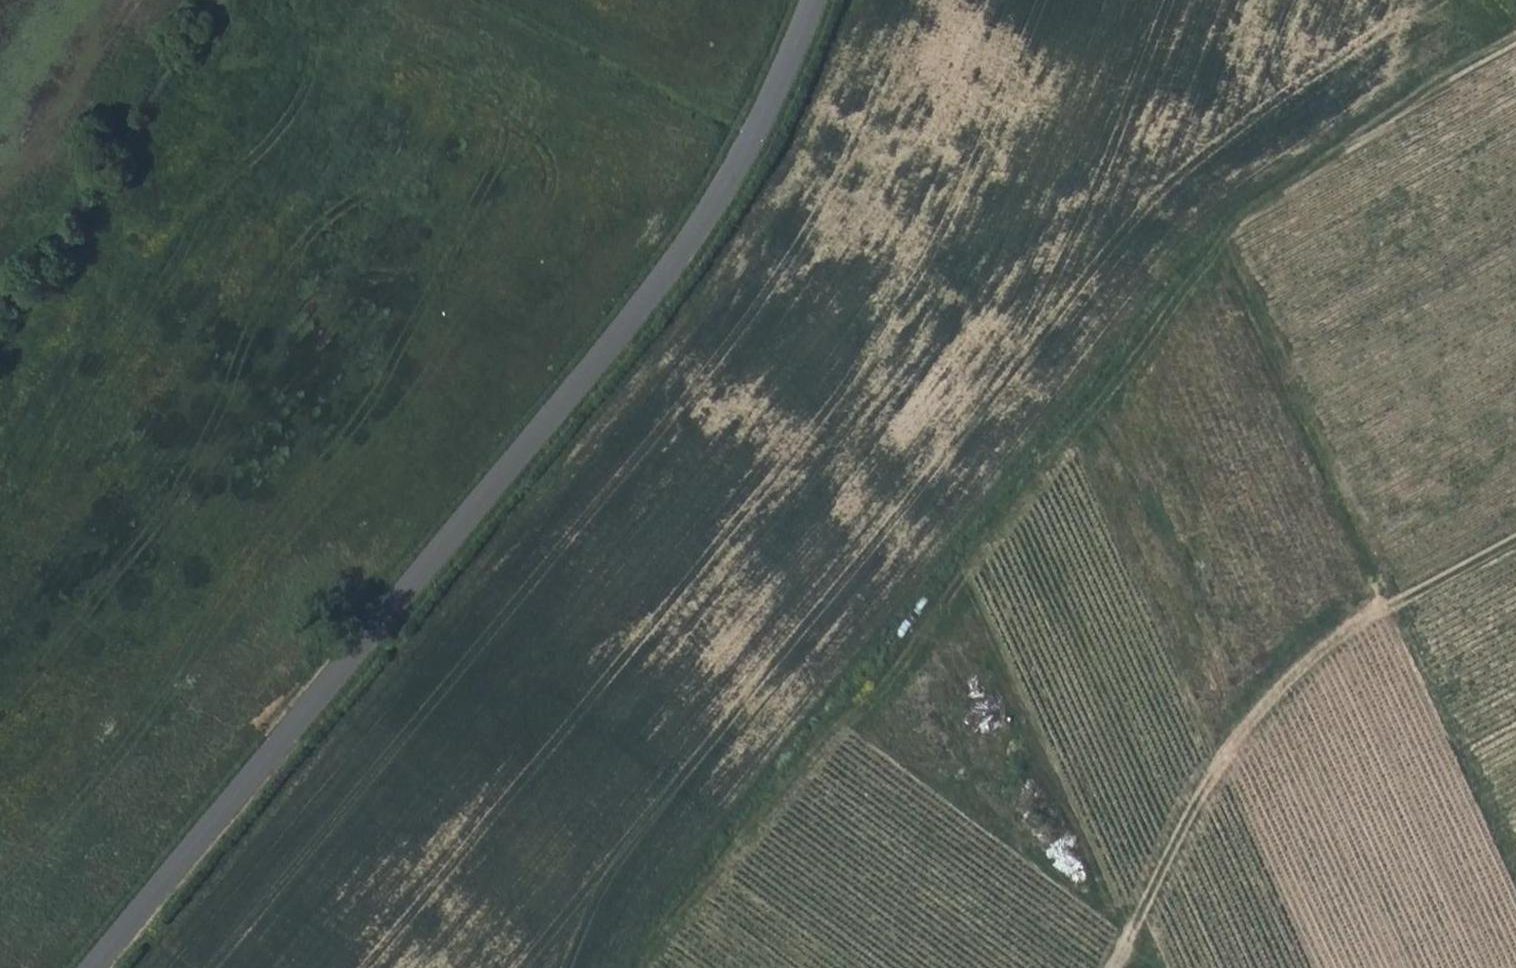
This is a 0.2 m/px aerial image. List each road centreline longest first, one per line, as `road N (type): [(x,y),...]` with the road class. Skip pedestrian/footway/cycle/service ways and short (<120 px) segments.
road 1 (tertiary): [(91,967),(656,286),(744,149),(812,0)]
road 2 (track): [(1390,604),(1218,230),(1515,40)]
road 3 (track): [(1116,967),(1191,812),(1390,604),(1515,536)]

